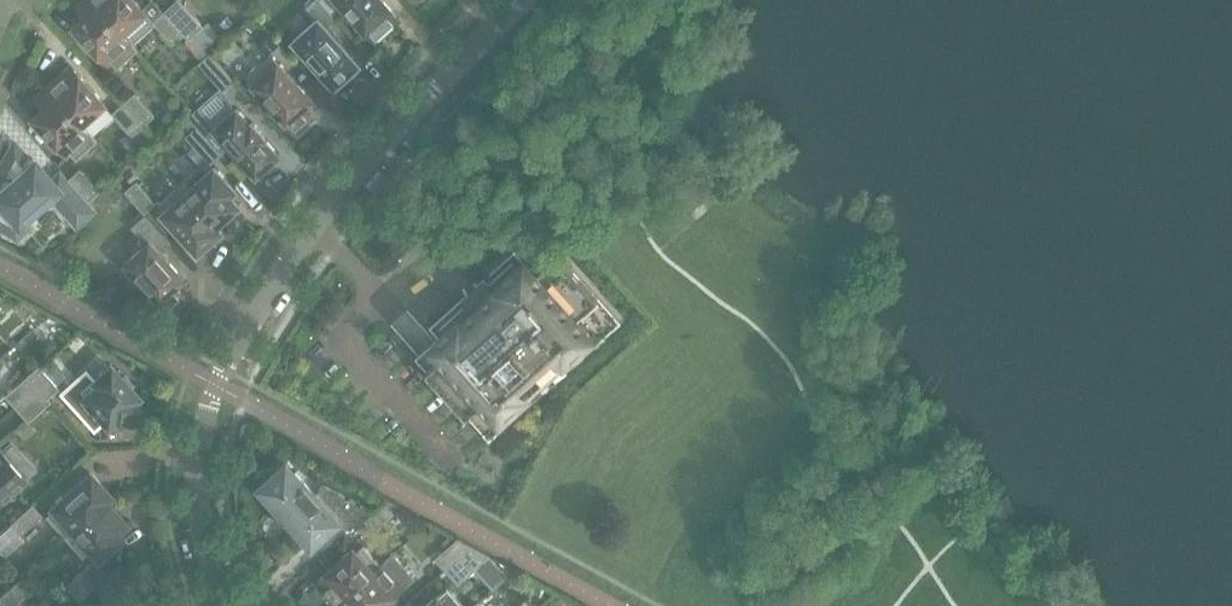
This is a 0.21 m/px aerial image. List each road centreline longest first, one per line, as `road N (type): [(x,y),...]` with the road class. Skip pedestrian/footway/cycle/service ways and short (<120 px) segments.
road 1 (residential): [(231,605),(204,540),(195,470),(220,368),(315,226),(398,124),(521,0)]

